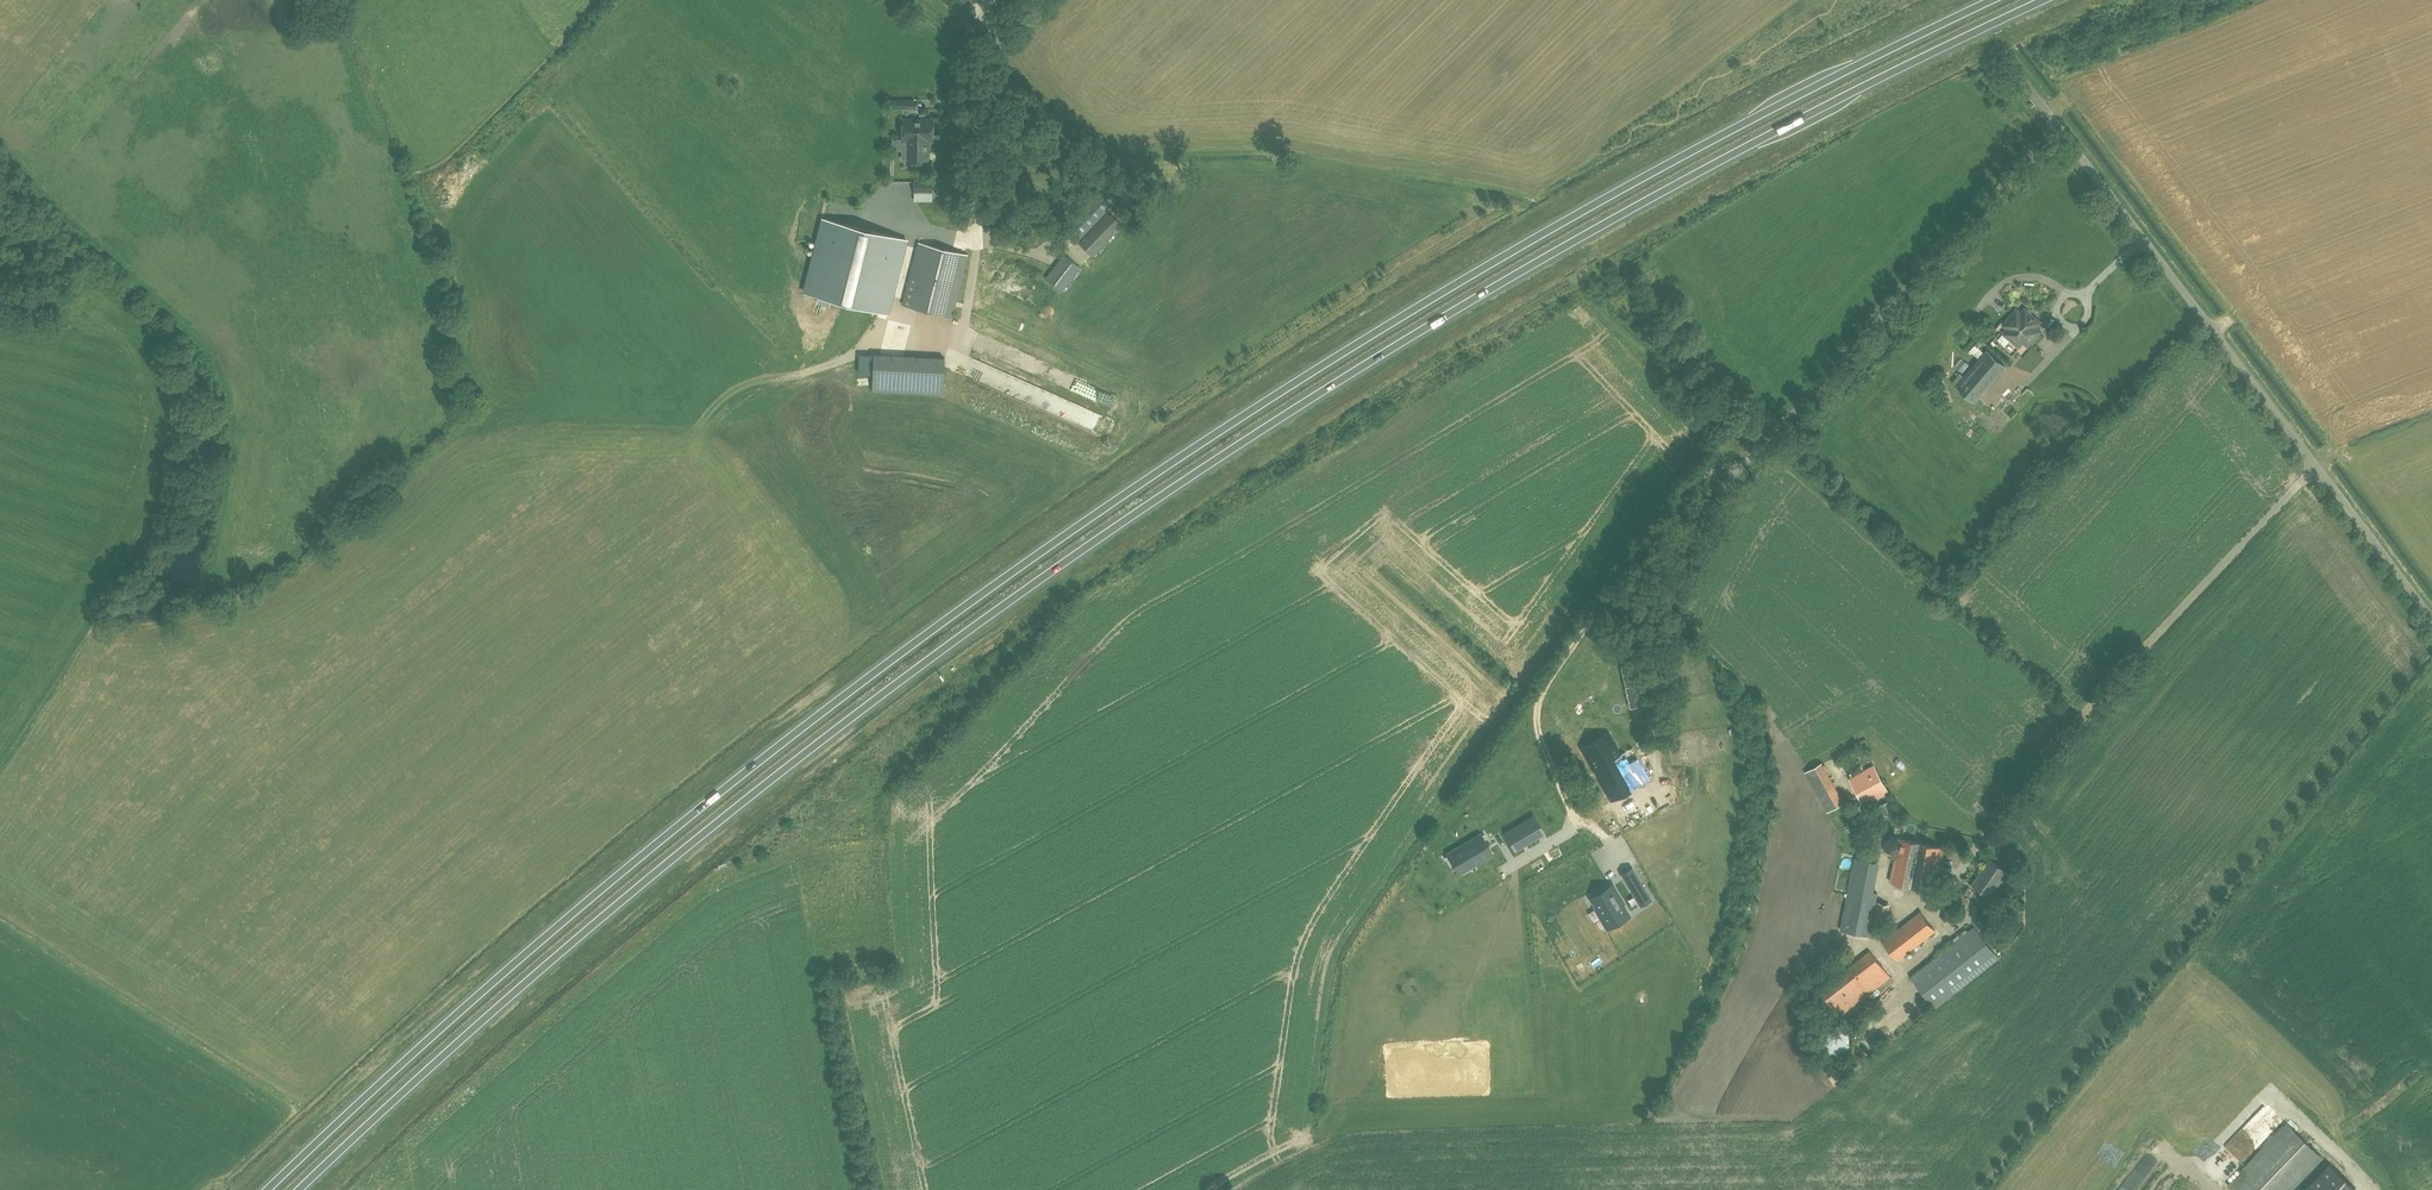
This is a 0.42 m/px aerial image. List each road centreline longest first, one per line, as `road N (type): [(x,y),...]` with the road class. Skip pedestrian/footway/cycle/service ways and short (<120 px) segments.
road 1 (trunk): [(297,1189),(690,846),(1057,566),(1473,299),(1673,186),(2047,0)]
road 2 (trunk): [(1995,0),(1604,198),(1283,392),(1055,542),(622,872),(270,1189)]
road 3 (unclassified): [(2431,616),(2011,60)]

